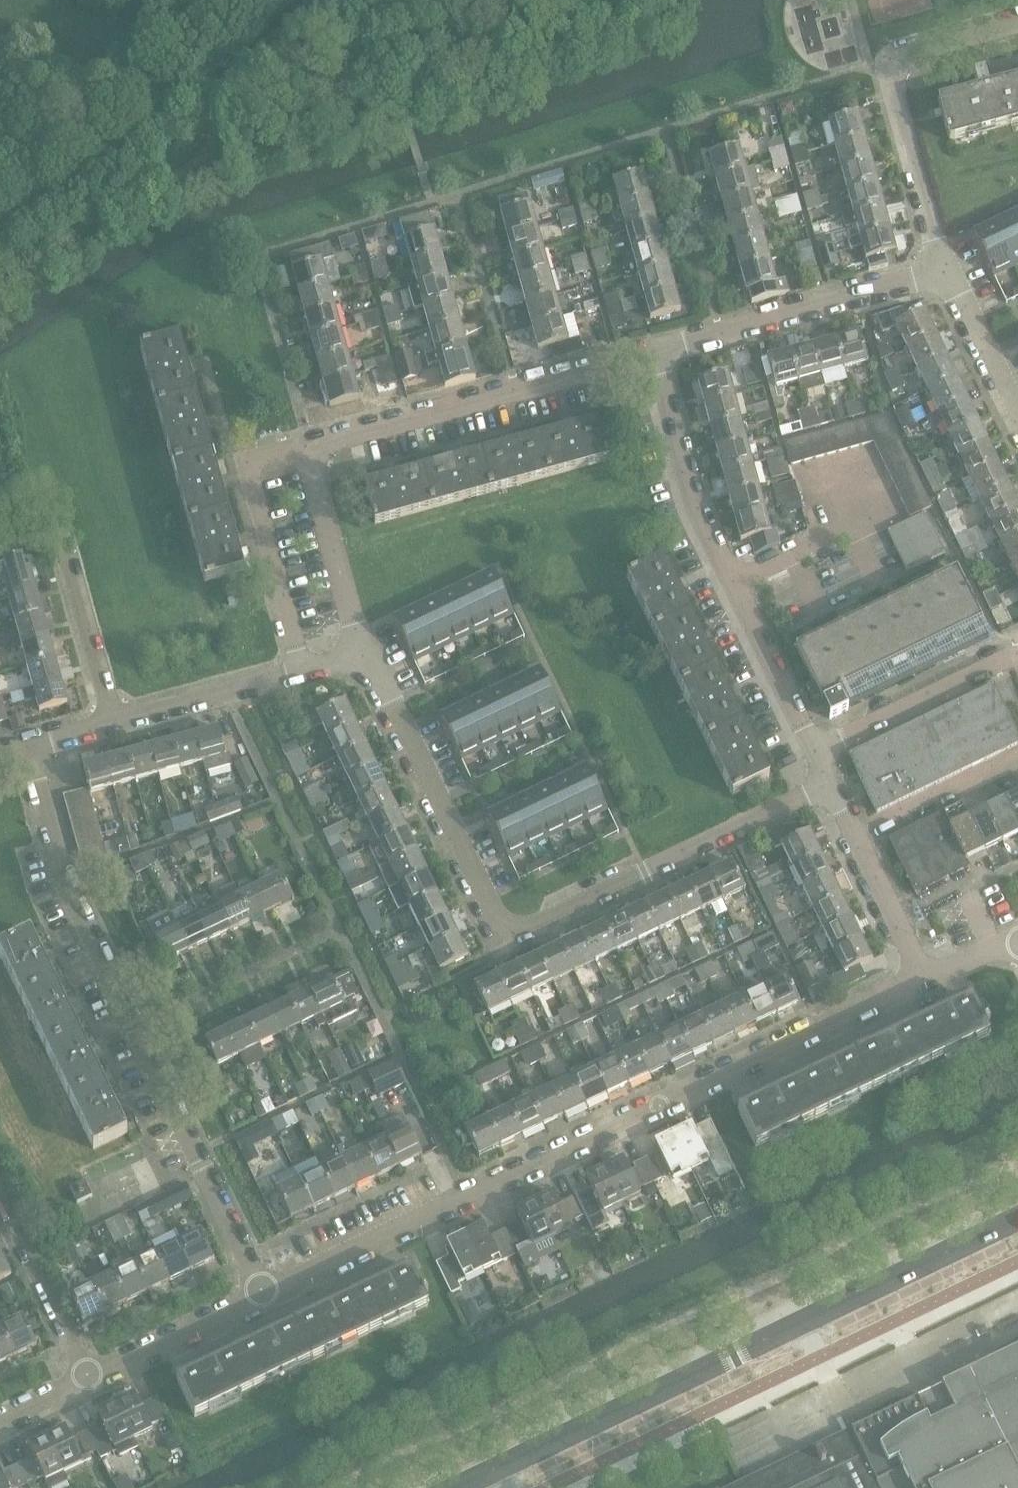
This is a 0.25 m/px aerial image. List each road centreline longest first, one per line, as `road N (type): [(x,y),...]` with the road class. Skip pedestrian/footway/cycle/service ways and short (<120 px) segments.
road 1 (residential): [(261,1296),(917,981)]
road 2 (residential): [(831,796),(512,951),(364,653)]
road 3 (residential): [(261,1296),(65,881),(26,748)]
road 4 (residential): [(364,653),(304,442),(654,352)]
road 5 (tertiary): [(497,1470),(1017,1218)]
road 6 (residential): [(812,752),(691,504),(654,352)]
road 7 (residential): [(946,266),(888,61),(1017,24)]
road 8 (residential): [(654,352),(946,266)]
road 9 (residential): [(113,721),(229,696),(364,653)]
road 10 (residential): [(812,752),(1009,659),(1017,662)]
road 11 (residential): [(917,981),(831,796)]
road 12 (residential): [(90,1377),(0,1197)]
road 13 (residential): [(113,721),(63,533)]
road 14 (residential): [(90,1377),(261,1296)]
road 15 (residential): [(1017,416),(946,266)]

